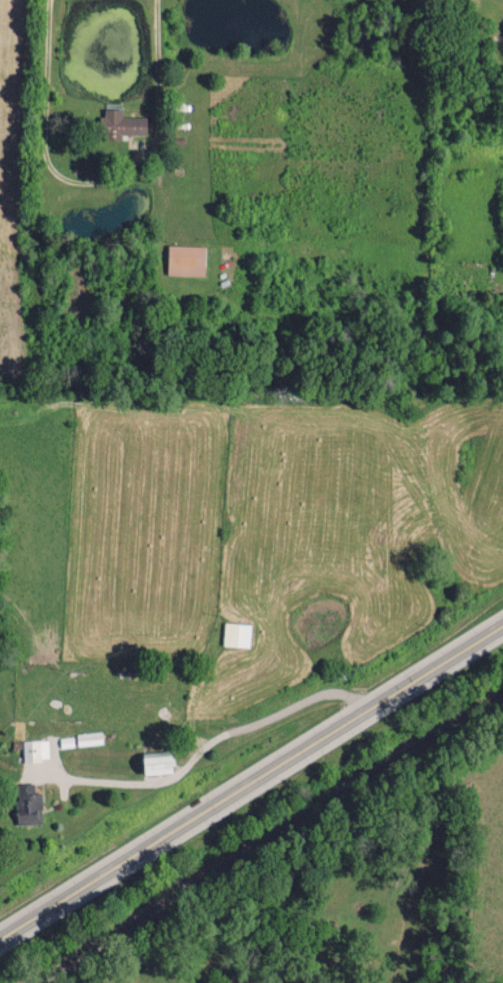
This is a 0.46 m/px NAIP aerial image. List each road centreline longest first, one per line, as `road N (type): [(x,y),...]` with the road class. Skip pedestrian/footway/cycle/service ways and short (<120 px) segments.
road 1 (primary): [(0,935),(502,623)]

